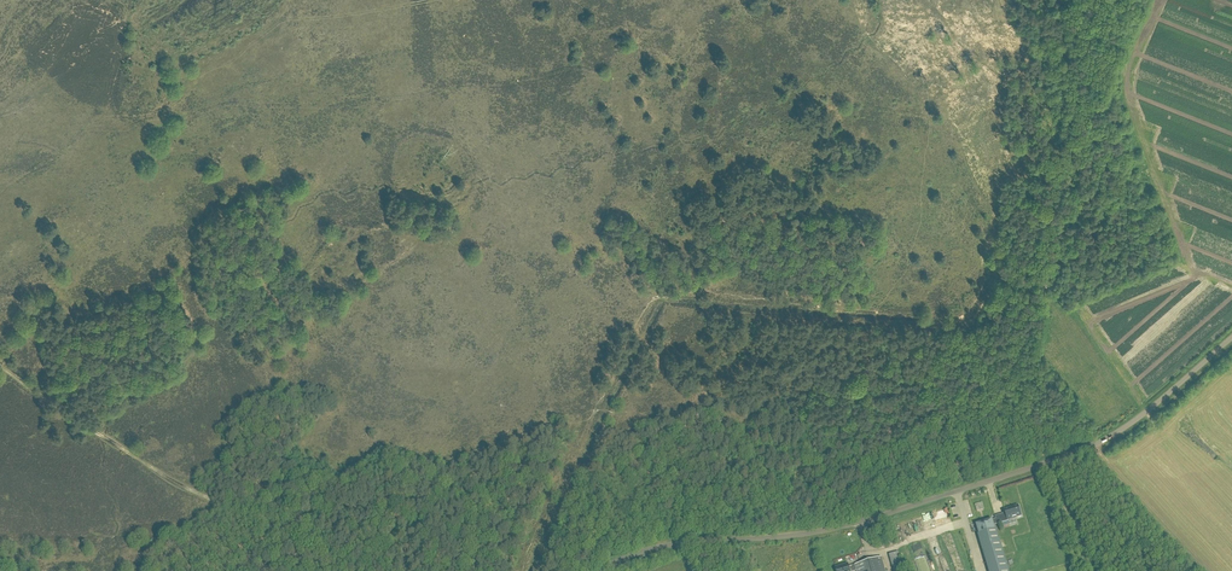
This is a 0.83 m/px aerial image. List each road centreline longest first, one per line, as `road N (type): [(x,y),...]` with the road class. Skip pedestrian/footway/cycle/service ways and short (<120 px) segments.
road 1 (unclassified): [(600,570),(675,544),(837,528),(1052,461),(1144,413),(1231,336)]
road 2 (track): [(349,570),(304,537),(183,488),(0,367)]
road 3 (track): [(1112,0),(1070,80),(1087,138),(1048,295)]
road 4 (track): [(1048,295),(1007,475)]

